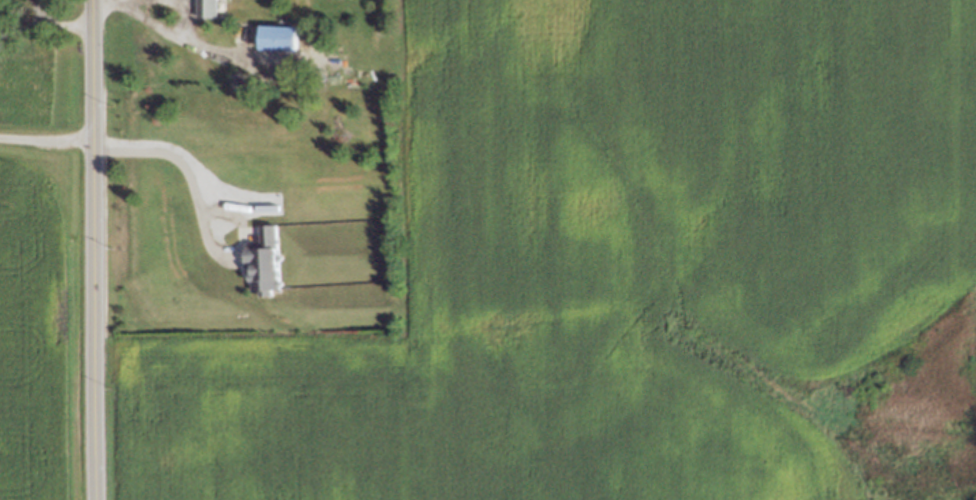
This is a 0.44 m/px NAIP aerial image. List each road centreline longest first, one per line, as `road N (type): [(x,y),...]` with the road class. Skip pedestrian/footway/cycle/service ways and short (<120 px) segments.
road 1 (tertiary): [(86,0),(92,499)]

